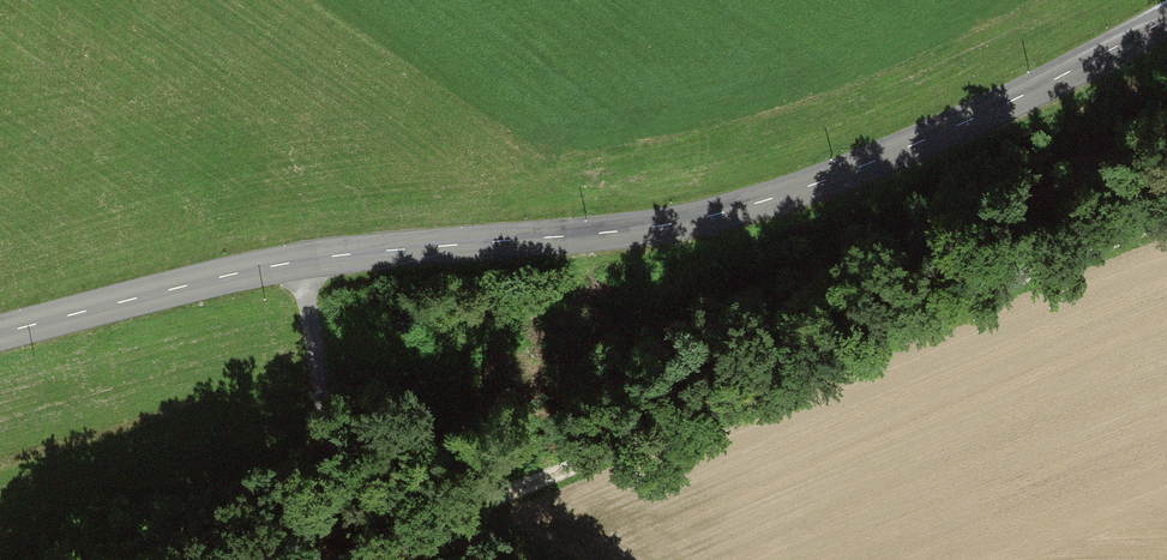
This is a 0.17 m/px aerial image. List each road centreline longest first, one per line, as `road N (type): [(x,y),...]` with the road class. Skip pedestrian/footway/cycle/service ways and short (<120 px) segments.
road 1 (tertiary): [(1166,20),(915,144),(729,211),(616,231),(299,261),(0,334)]
road 2 (track): [(1166,216),(439,522)]

